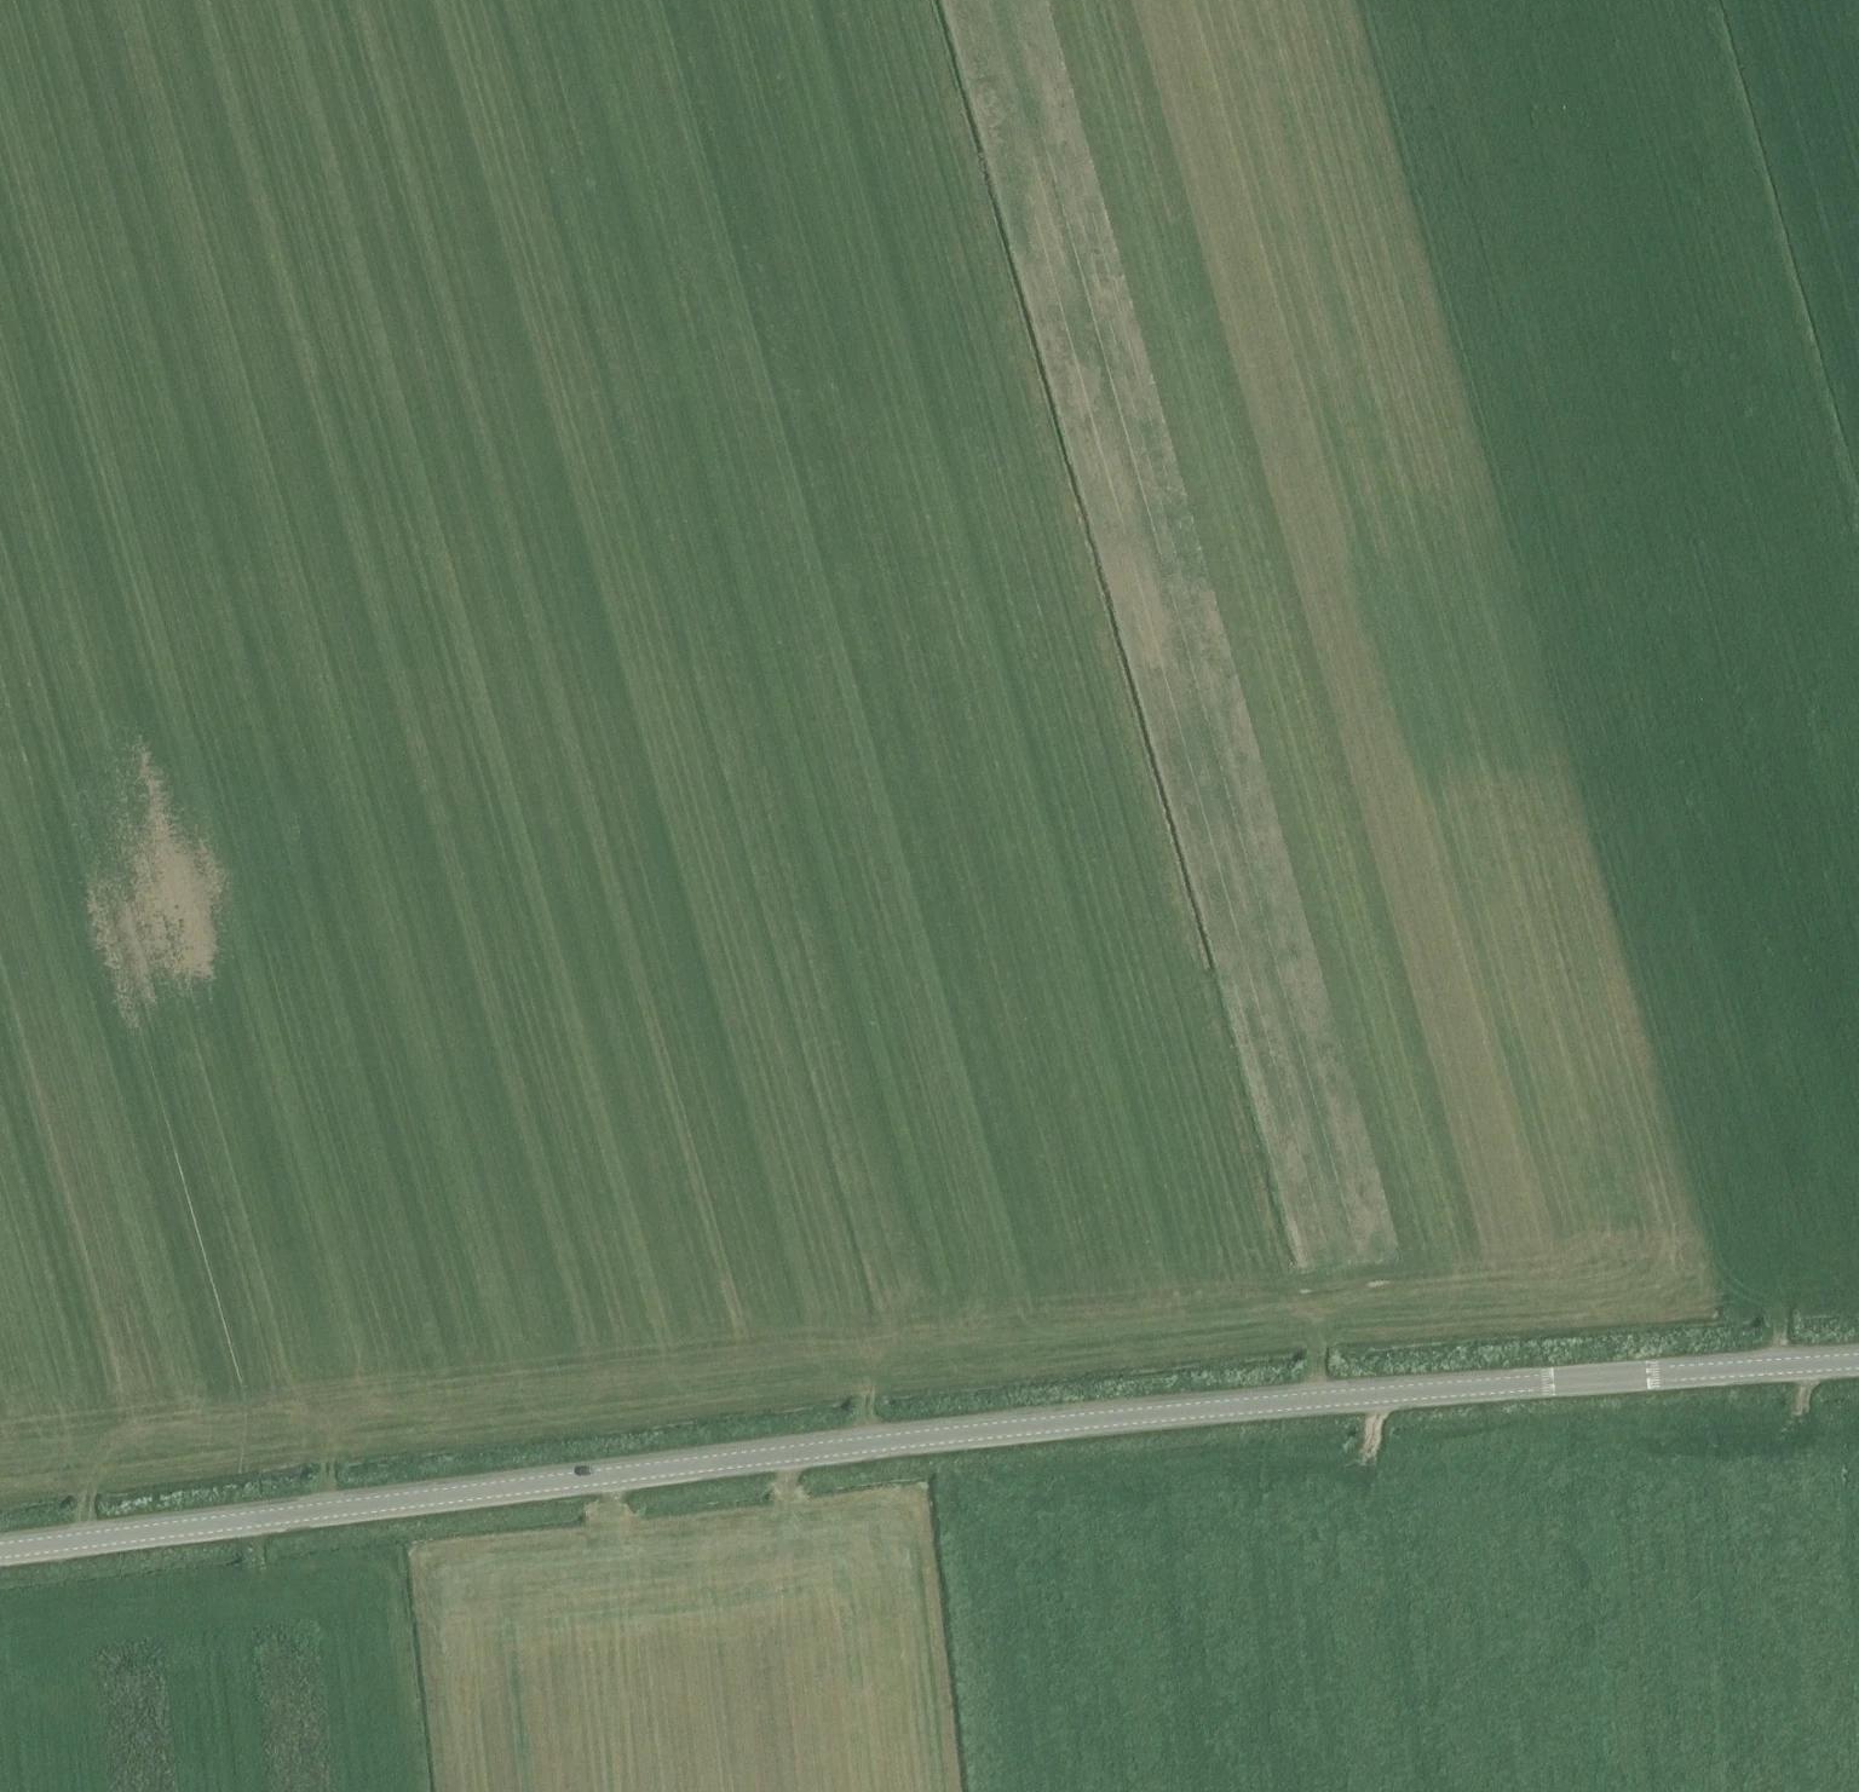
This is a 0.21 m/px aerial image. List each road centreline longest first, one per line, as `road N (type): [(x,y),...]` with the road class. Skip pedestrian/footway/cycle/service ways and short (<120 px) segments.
road 1 (tertiary): [(1858,1361),(985,1424),(0,1545)]

